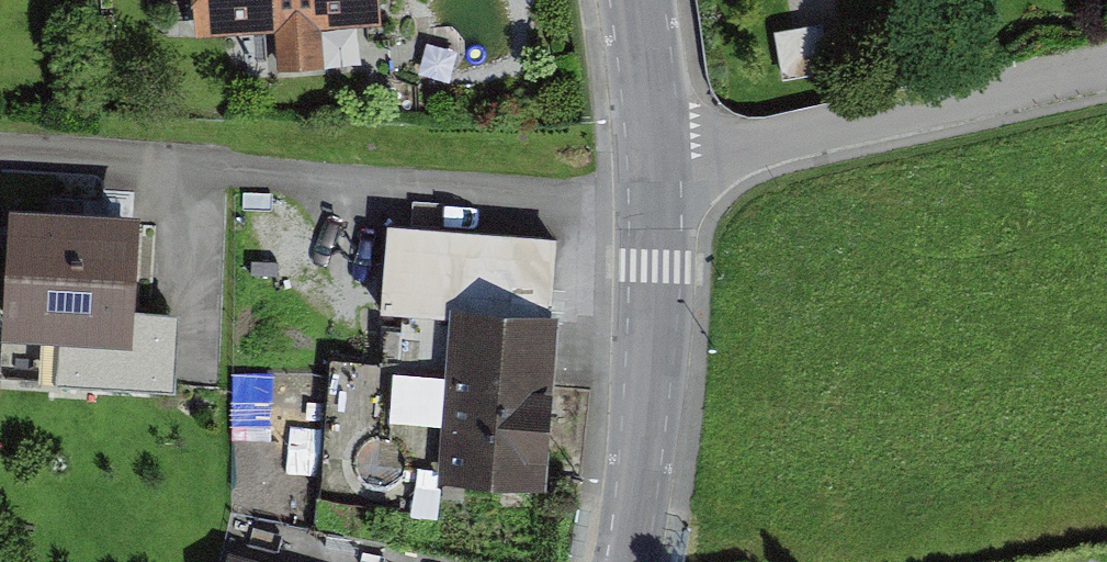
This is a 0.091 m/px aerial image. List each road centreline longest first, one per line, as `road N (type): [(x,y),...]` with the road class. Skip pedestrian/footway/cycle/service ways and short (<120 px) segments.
road 1 (residential): [(670,162),(1106,71)]
road 2 (residential): [(635,561),(648,496),(670,162)]
road 3 (residential): [(670,162),(651,0)]

